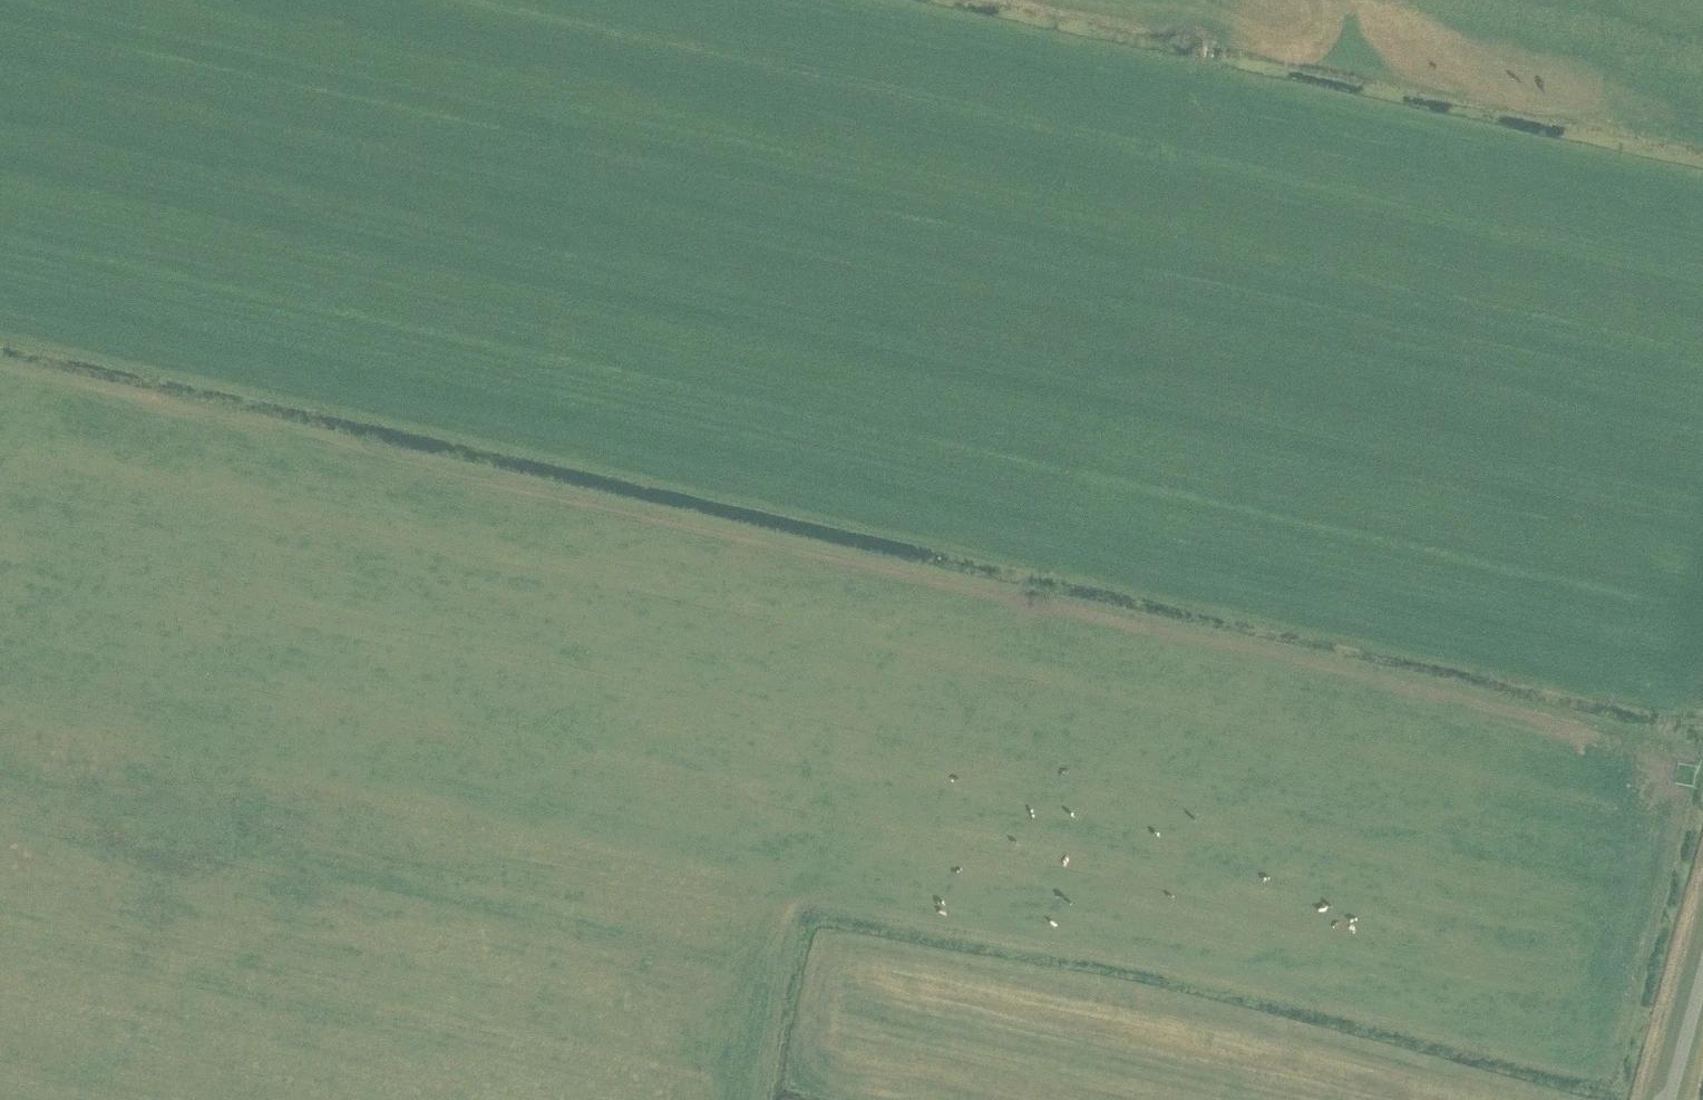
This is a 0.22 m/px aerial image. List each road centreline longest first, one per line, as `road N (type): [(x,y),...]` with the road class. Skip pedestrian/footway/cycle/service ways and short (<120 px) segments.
road 1 (unclassified): [(1669,1099),(1702,977)]

